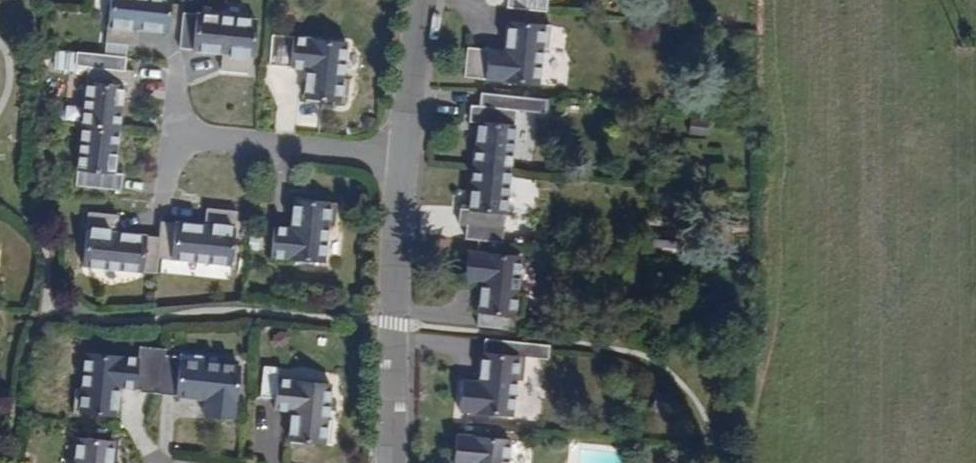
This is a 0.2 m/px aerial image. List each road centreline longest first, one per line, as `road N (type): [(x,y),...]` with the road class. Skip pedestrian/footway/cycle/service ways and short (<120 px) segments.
road 1 (residential): [(412,165),(398,462)]
road 2 (residential): [(194,138),(412,165)]
road 3 (residential): [(436,0),(412,165)]

